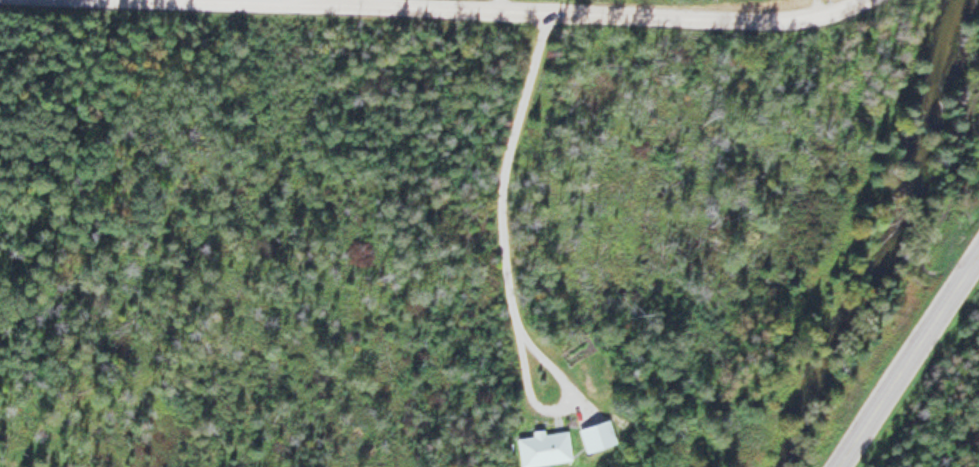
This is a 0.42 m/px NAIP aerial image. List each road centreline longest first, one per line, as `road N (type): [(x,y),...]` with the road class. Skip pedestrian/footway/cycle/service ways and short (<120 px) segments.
road 1 (residential): [(265,0),(790,20),(866,0)]
road 2 (secondary): [(838,466),(978,257)]

